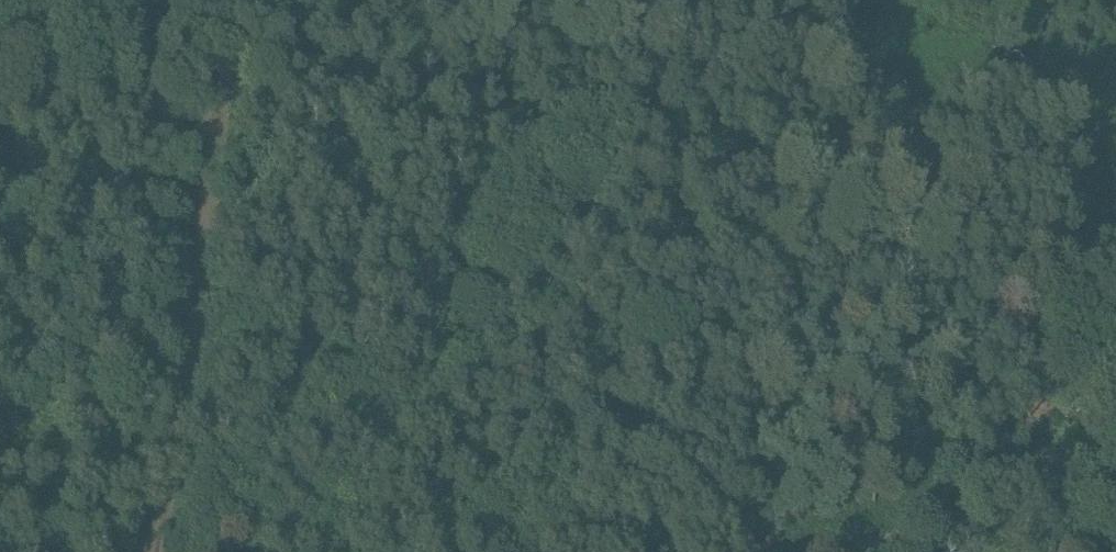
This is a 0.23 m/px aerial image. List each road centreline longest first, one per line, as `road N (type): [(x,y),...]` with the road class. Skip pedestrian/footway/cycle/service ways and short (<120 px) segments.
road 1 (track): [(152,551),(189,452),(233,0)]

